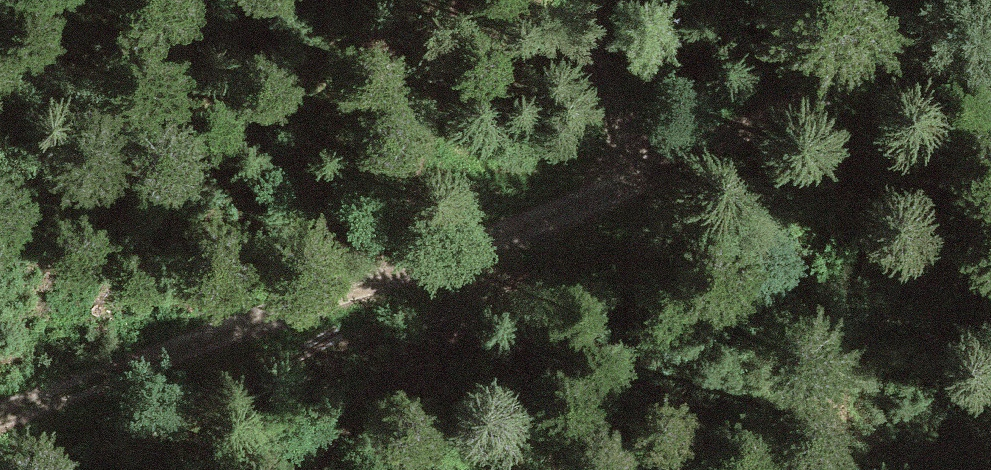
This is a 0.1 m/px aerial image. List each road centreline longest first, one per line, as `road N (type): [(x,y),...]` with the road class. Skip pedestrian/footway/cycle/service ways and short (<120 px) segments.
road 1 (track): [(727,150),(250,305),(0,423)]
road 2 (track): [(597,0),(599,44),(632,105),(676,140),(727,150),(789,130),(982,0)]
road 3 (track): [(460,0),(436,127),(446,163),(474,189),(536,214)]

